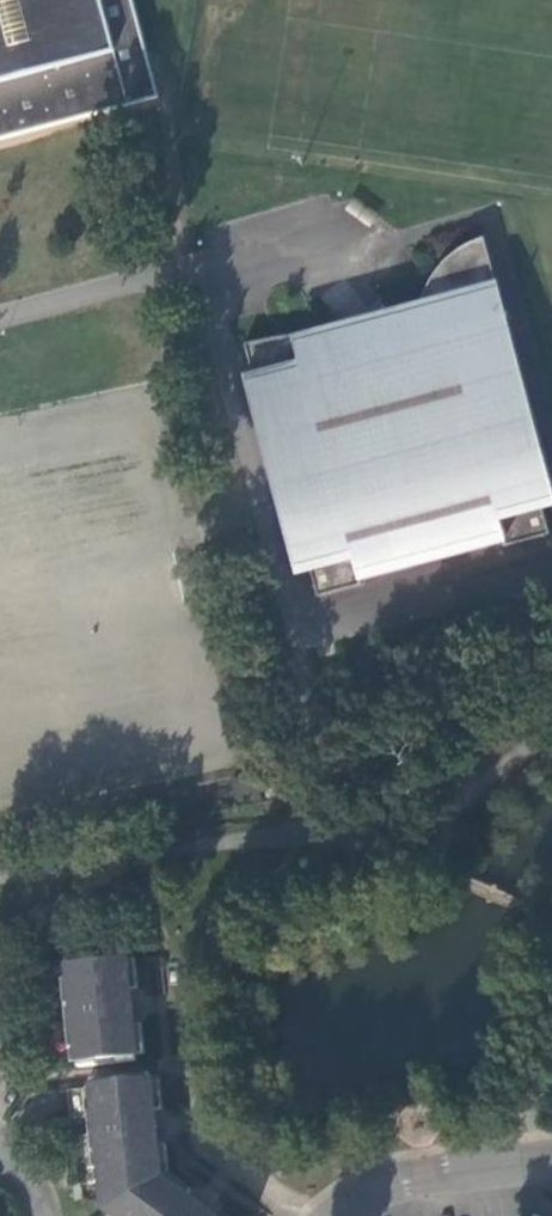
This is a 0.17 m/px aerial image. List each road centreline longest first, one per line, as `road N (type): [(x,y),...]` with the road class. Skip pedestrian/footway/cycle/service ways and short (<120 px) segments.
road 1 (residential): [(551,1161),(479,1166),(369,1201),(349,1215)]

